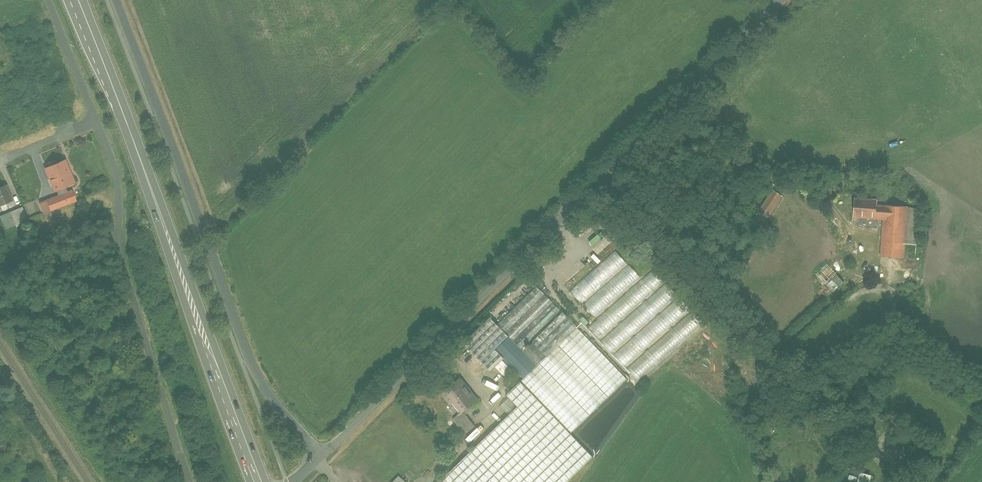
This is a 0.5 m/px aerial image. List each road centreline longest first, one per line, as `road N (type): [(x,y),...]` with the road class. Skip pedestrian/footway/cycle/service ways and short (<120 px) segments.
road 1 (unclassified): [(321,455),(781,0)]
road 2 (primary): [(78,0),(258,481)]
road 3 (unclassified): [(321,455),(257,374),(117,0)]

